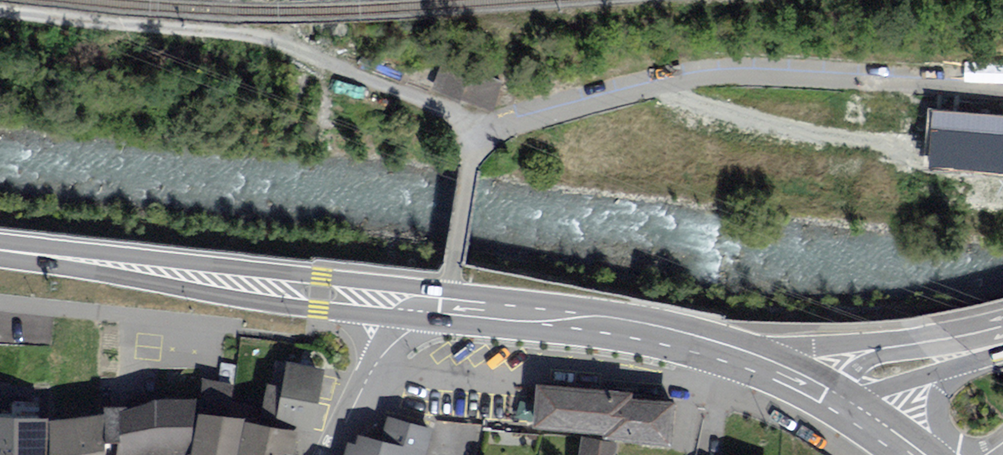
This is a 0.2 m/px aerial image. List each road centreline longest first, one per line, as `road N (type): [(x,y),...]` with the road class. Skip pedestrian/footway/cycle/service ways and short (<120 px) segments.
road 1 (unclassified): [(1002,89),(701,79),(505,130),(471,155),(439,306)]
road 2 (track): [(471,155),(445,108),(247,37),(0,16)]
road 3 (primary): [(439,306),(0,251)]
road 4 (primary): [(816,370),(623,329),(439,306)]
road 5 (track): [(910,156),(691,101),(668,85)]
road 6 (residential): [(439,306),(370,373),(327,454)]
road 7 (primary): [(816,370),(814,406),(835,436),(870,448),(904,437)]

